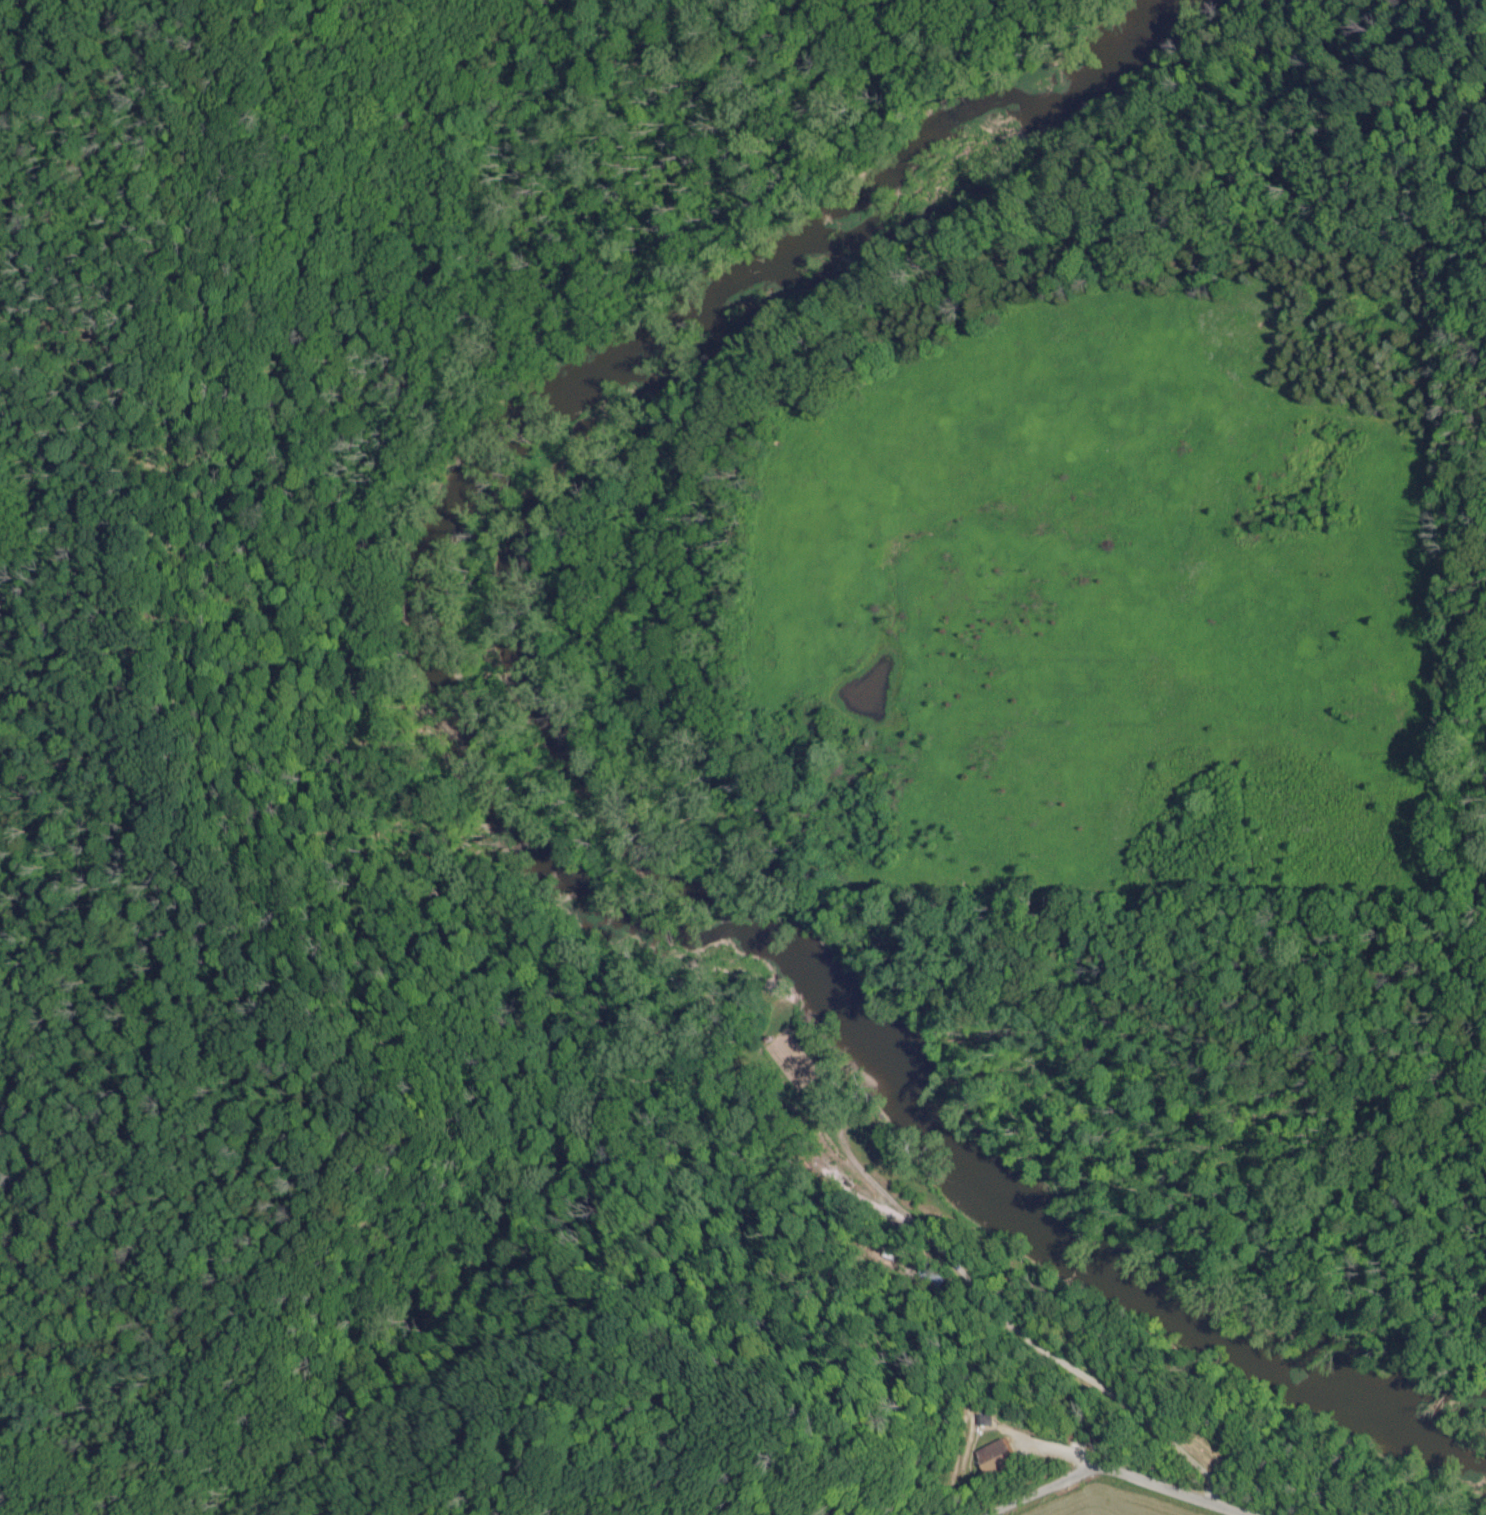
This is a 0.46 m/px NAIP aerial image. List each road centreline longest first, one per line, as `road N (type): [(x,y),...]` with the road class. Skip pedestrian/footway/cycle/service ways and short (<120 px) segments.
road 1 (residential): [(1258,1514),(1103,1476)]

